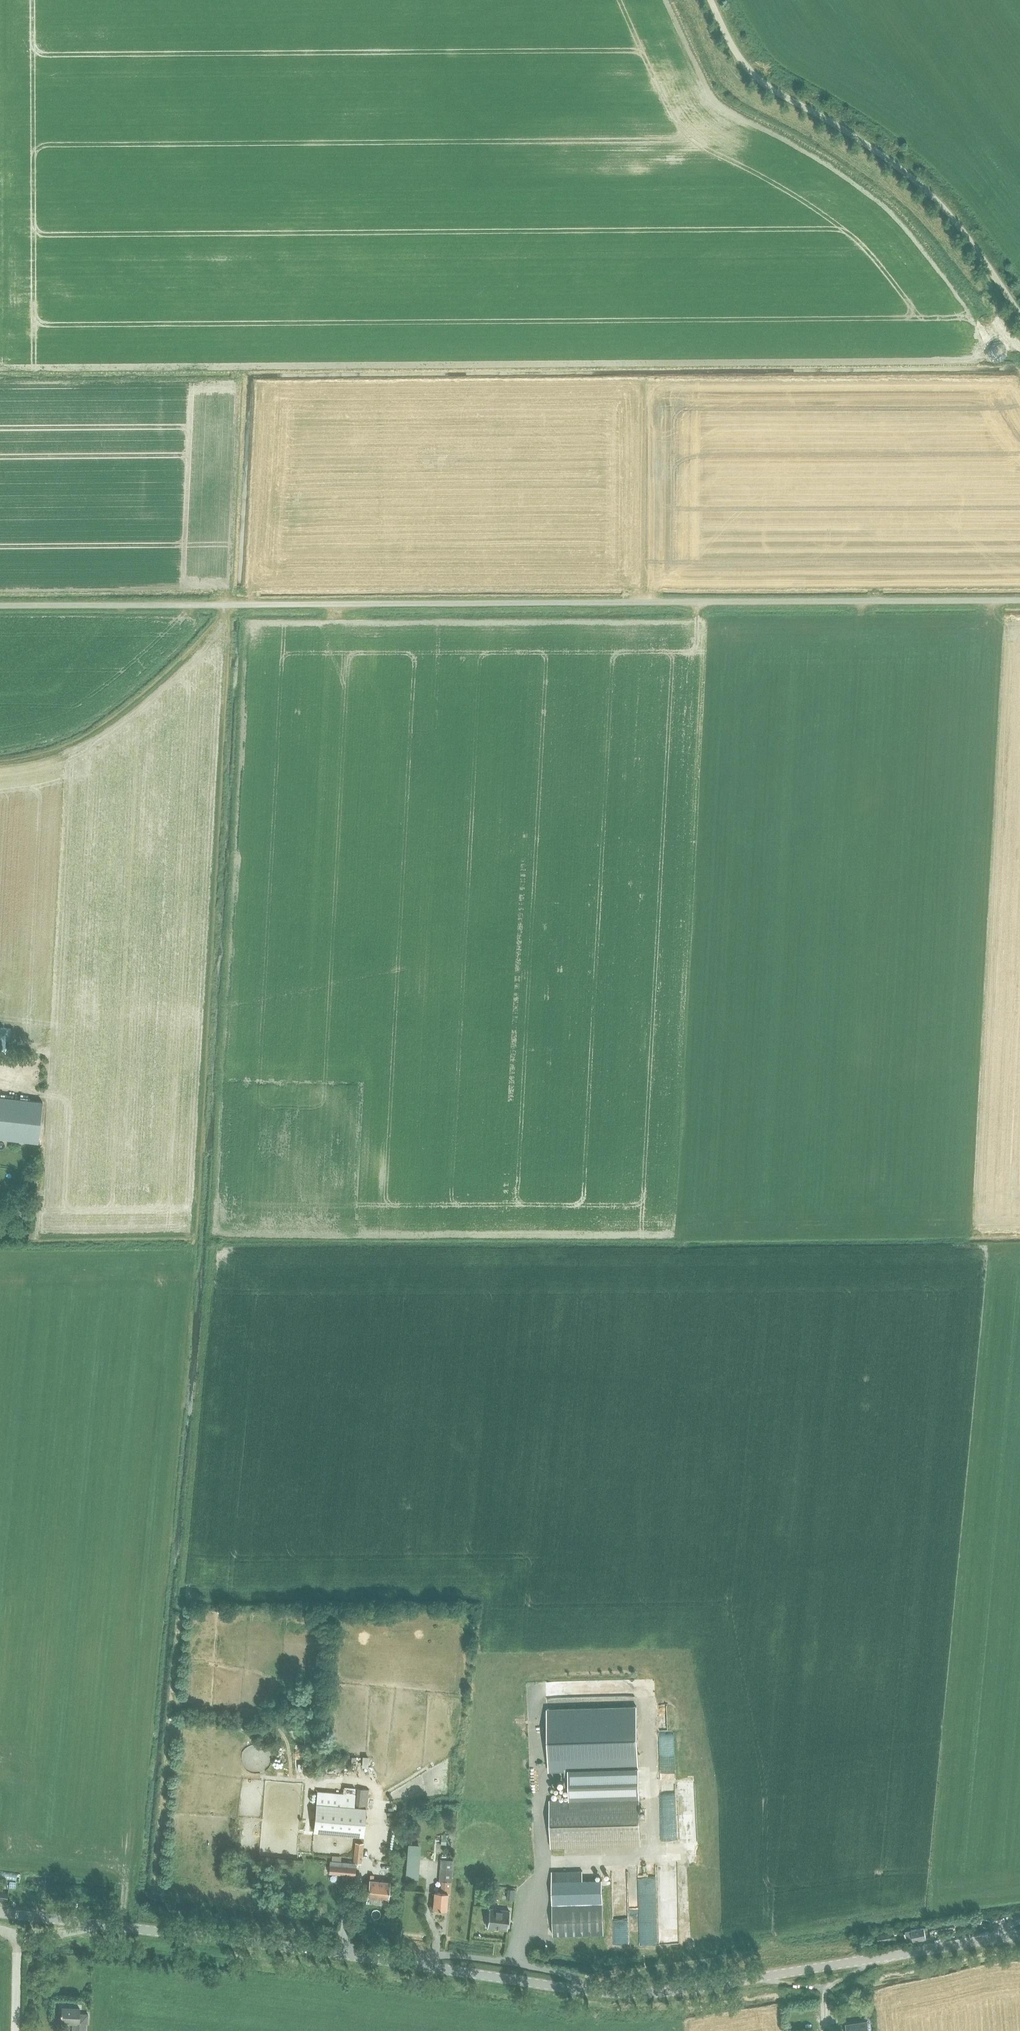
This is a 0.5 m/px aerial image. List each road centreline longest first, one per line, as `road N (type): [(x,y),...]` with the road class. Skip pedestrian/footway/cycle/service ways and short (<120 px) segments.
road 1 (tertiary): [(1019,1934),(652,1994),(0,1912)]
road 2 (unclassified): [(0,606),(1019,600)]
road 3 (unclassified): [(1019,315),(929,193),(748,69),(710,0)]

